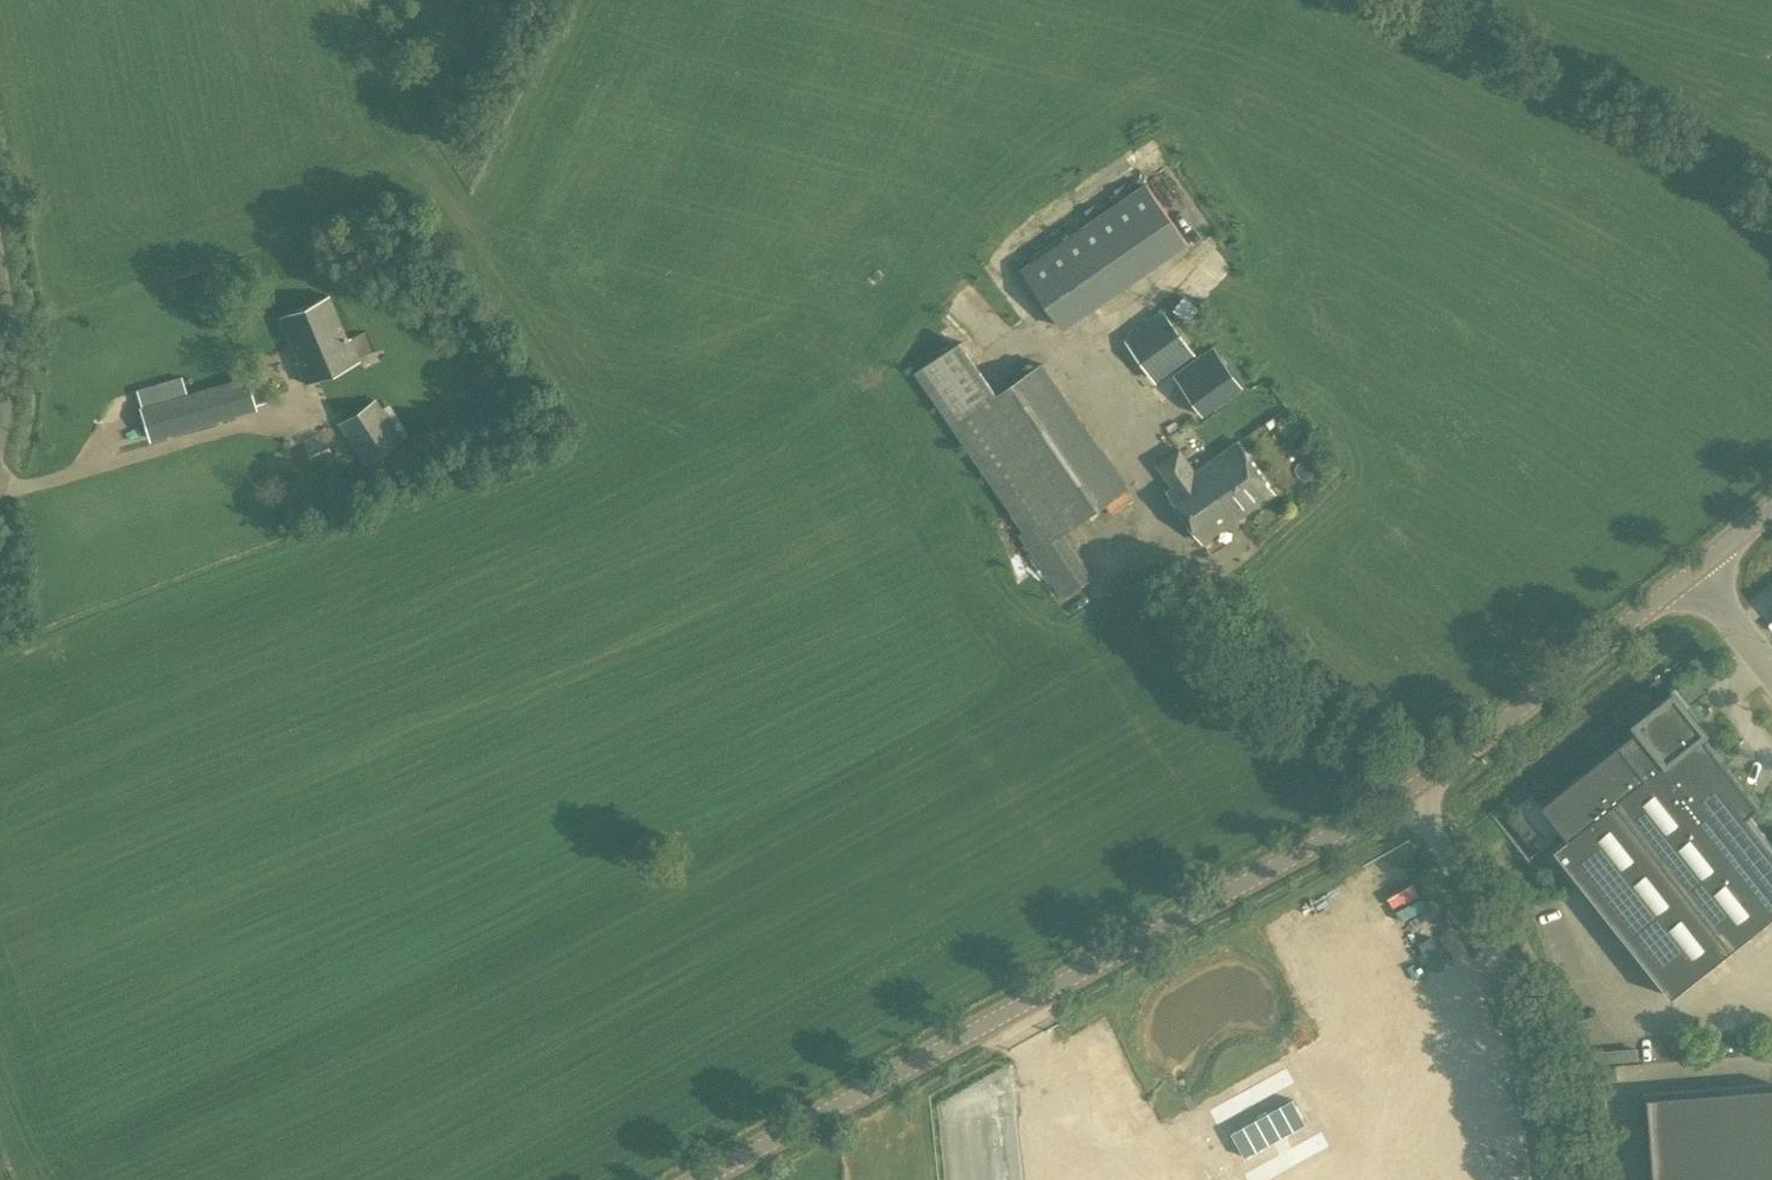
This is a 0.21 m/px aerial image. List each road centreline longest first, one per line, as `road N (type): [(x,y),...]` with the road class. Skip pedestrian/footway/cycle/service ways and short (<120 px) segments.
road 1 (tertiary): [(1412,777),(1166,924),(691,1179)]
road 2 (tertiary): [(1412,777),(1697,568)]
road 3 (unclassified): [(0,430),(0,298)]
road 4 (unclassified): [(1697,568),(1771,669)]

